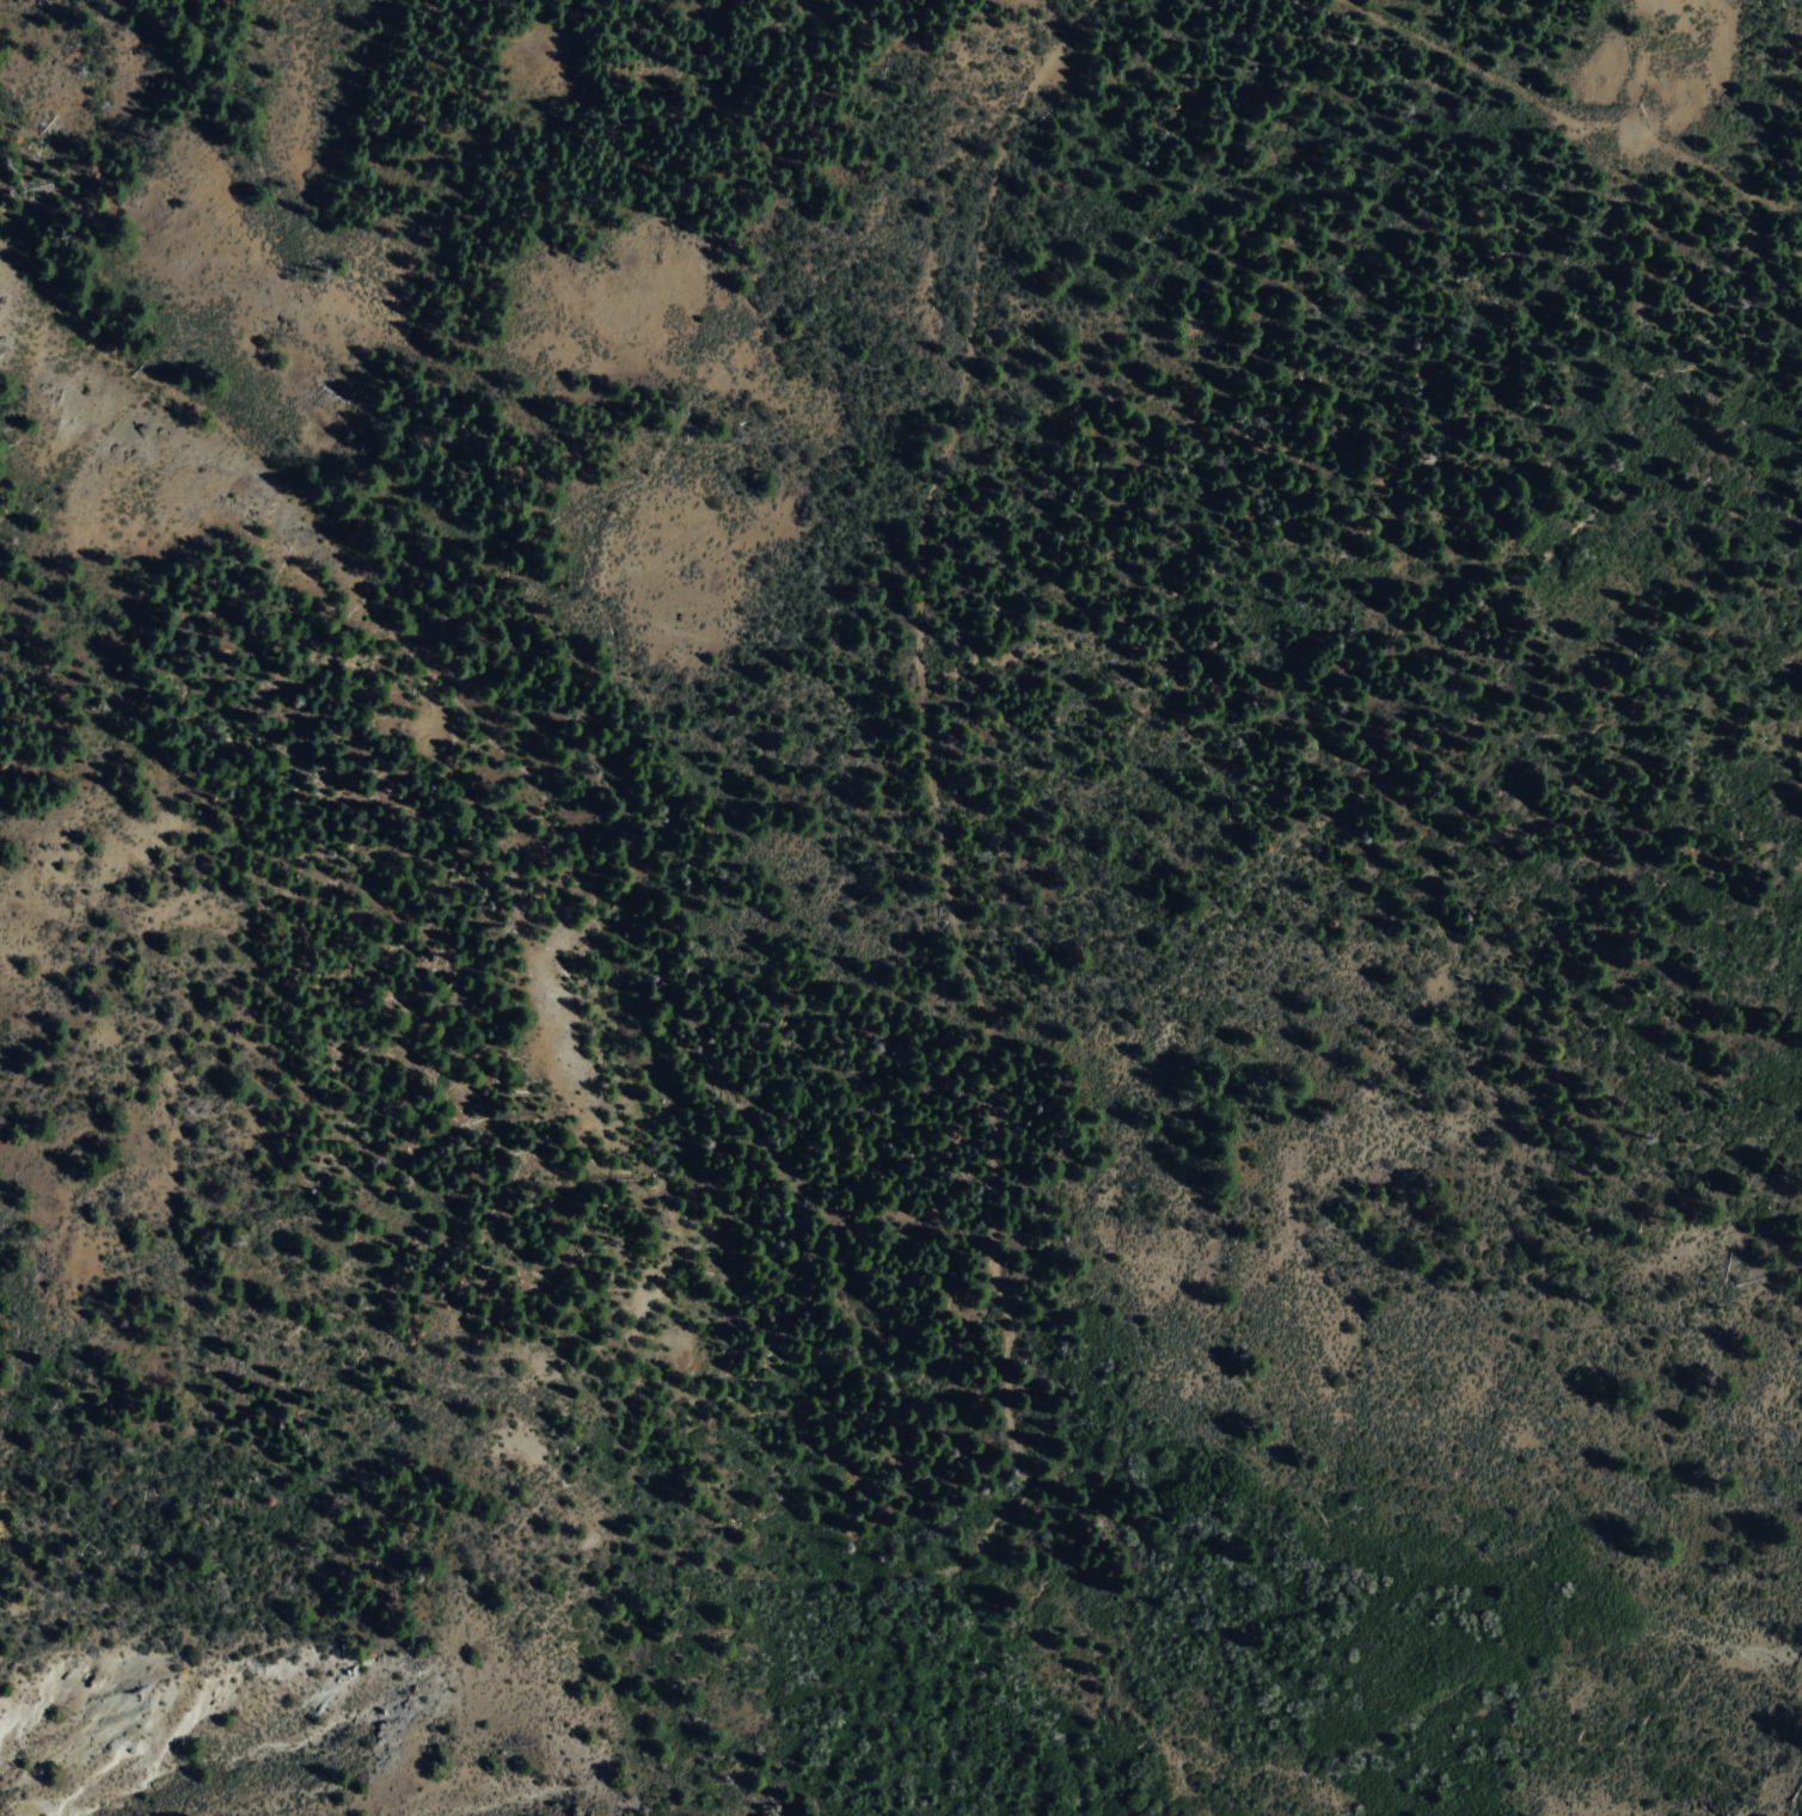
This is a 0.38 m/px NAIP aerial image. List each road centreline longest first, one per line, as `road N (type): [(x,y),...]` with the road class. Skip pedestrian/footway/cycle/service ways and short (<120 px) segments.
road 1 (residential): [(1015,1315),(928,779),(928,474),(981,275),(1115,0)]

